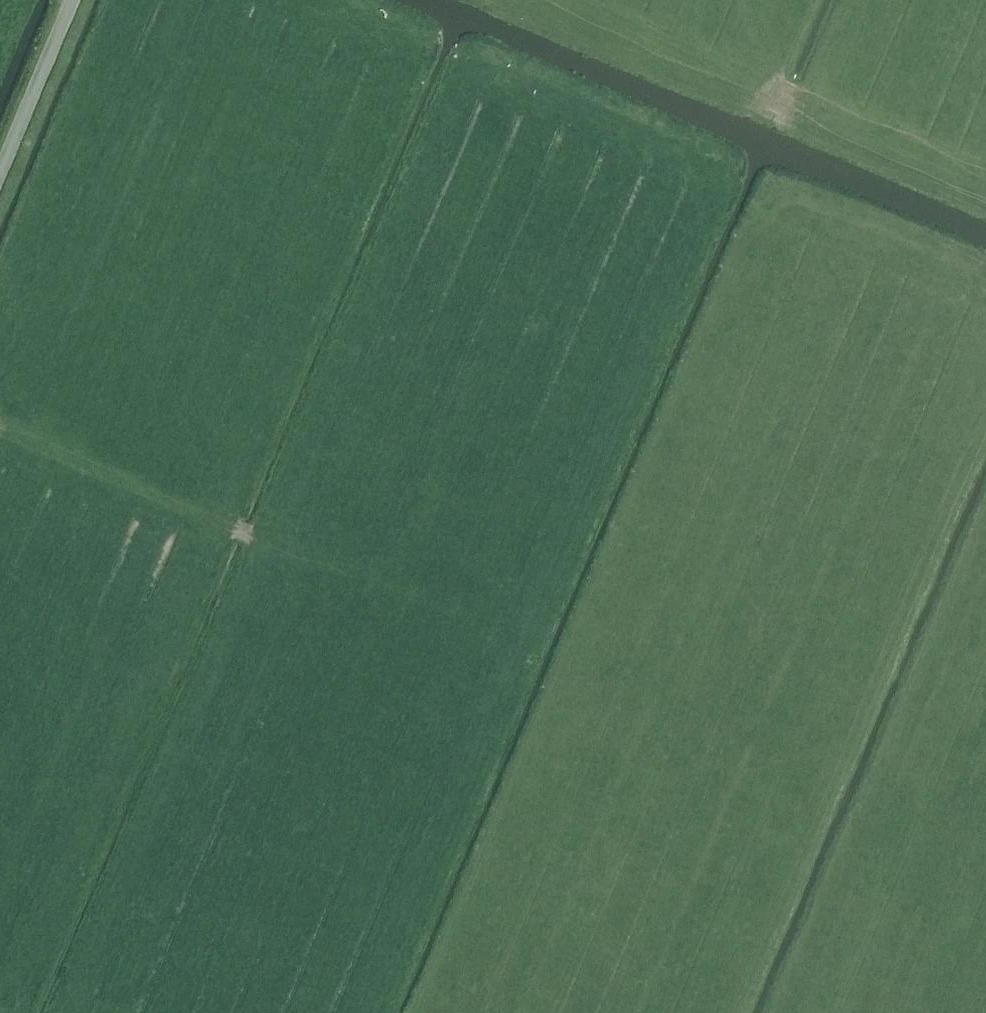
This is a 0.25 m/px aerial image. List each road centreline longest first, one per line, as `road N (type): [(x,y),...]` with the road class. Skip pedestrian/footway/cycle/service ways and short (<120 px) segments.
road 1 (tertiary): [(0,180),(76,0)]

